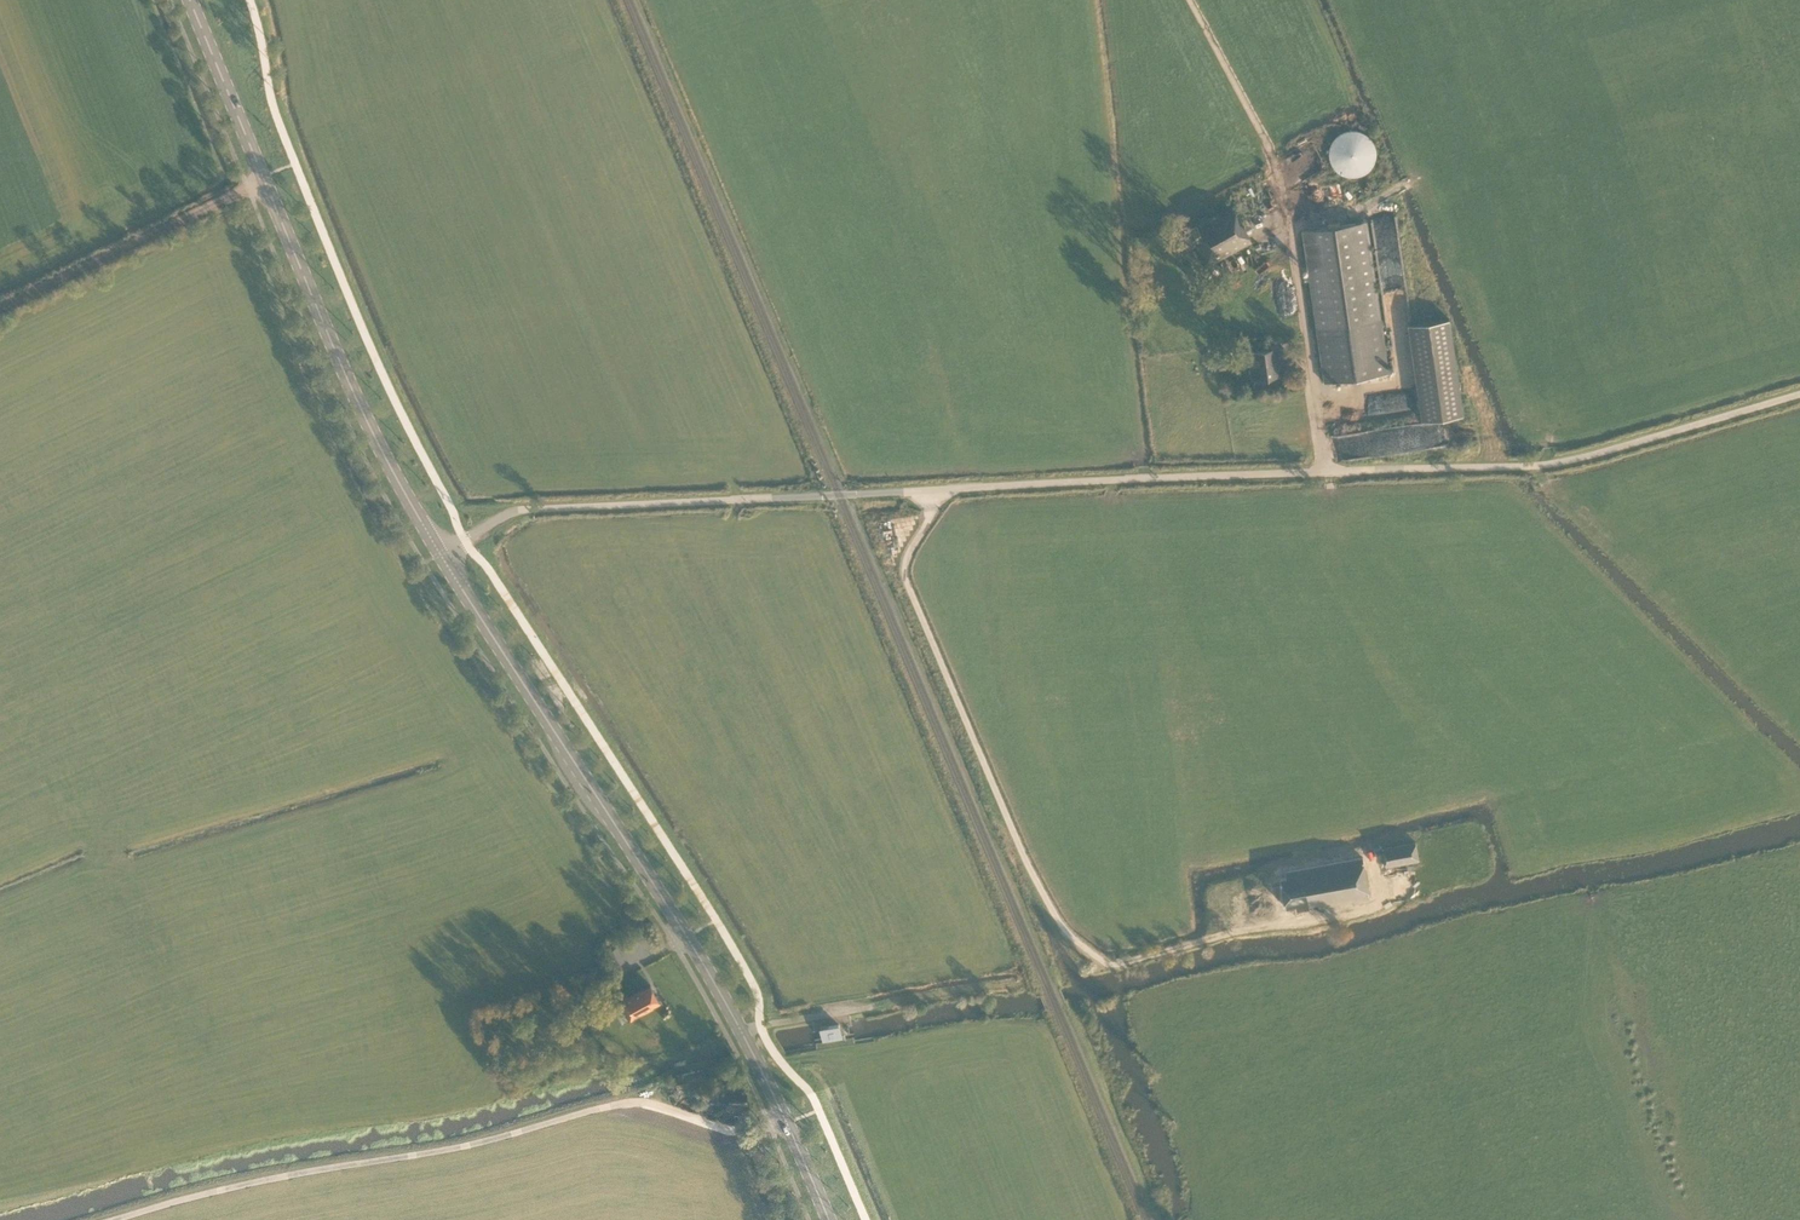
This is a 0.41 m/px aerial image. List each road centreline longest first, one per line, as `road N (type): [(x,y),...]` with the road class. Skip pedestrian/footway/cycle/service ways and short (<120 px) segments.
road 1 (unclassified): [(439,553),(518,509),(1539,464),(1799,394)]
road 2 (primary): [(829,1219),(712,977),(439,553)]
road 3 (primary): [(439,553),(376,440),(190,0)]

